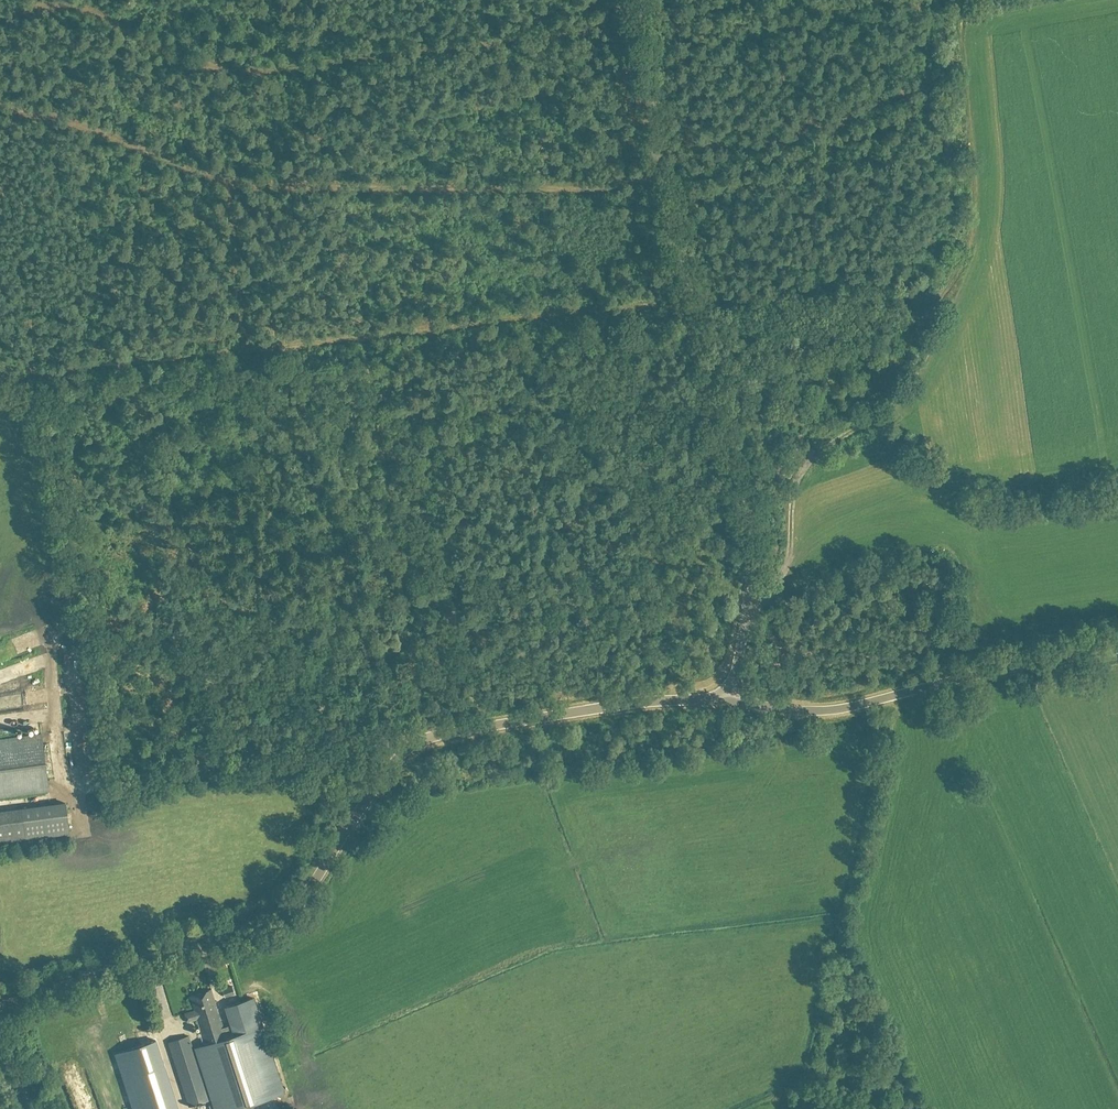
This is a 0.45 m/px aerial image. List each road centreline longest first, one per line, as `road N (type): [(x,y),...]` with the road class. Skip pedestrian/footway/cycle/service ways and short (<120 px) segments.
road 1 (track): [(0,109),(229,180),(662,183),(802,158),(955,100),(964,241),(897,362),(878,418),(810,454),(795,485),(786,573),(748,607)]
road 2 (unclassified): [(0,1007),(277,917),(301,898),(391,765),(420,741),(647,700),(731,700)]
road 3 (unclassified): [(731,700),(748,558),(662,183),(645,0)]
road 4 (unclassified): [(731,700),(840,708),(1117,648)]
road 5 (track): [(420,741),(79,787)]

